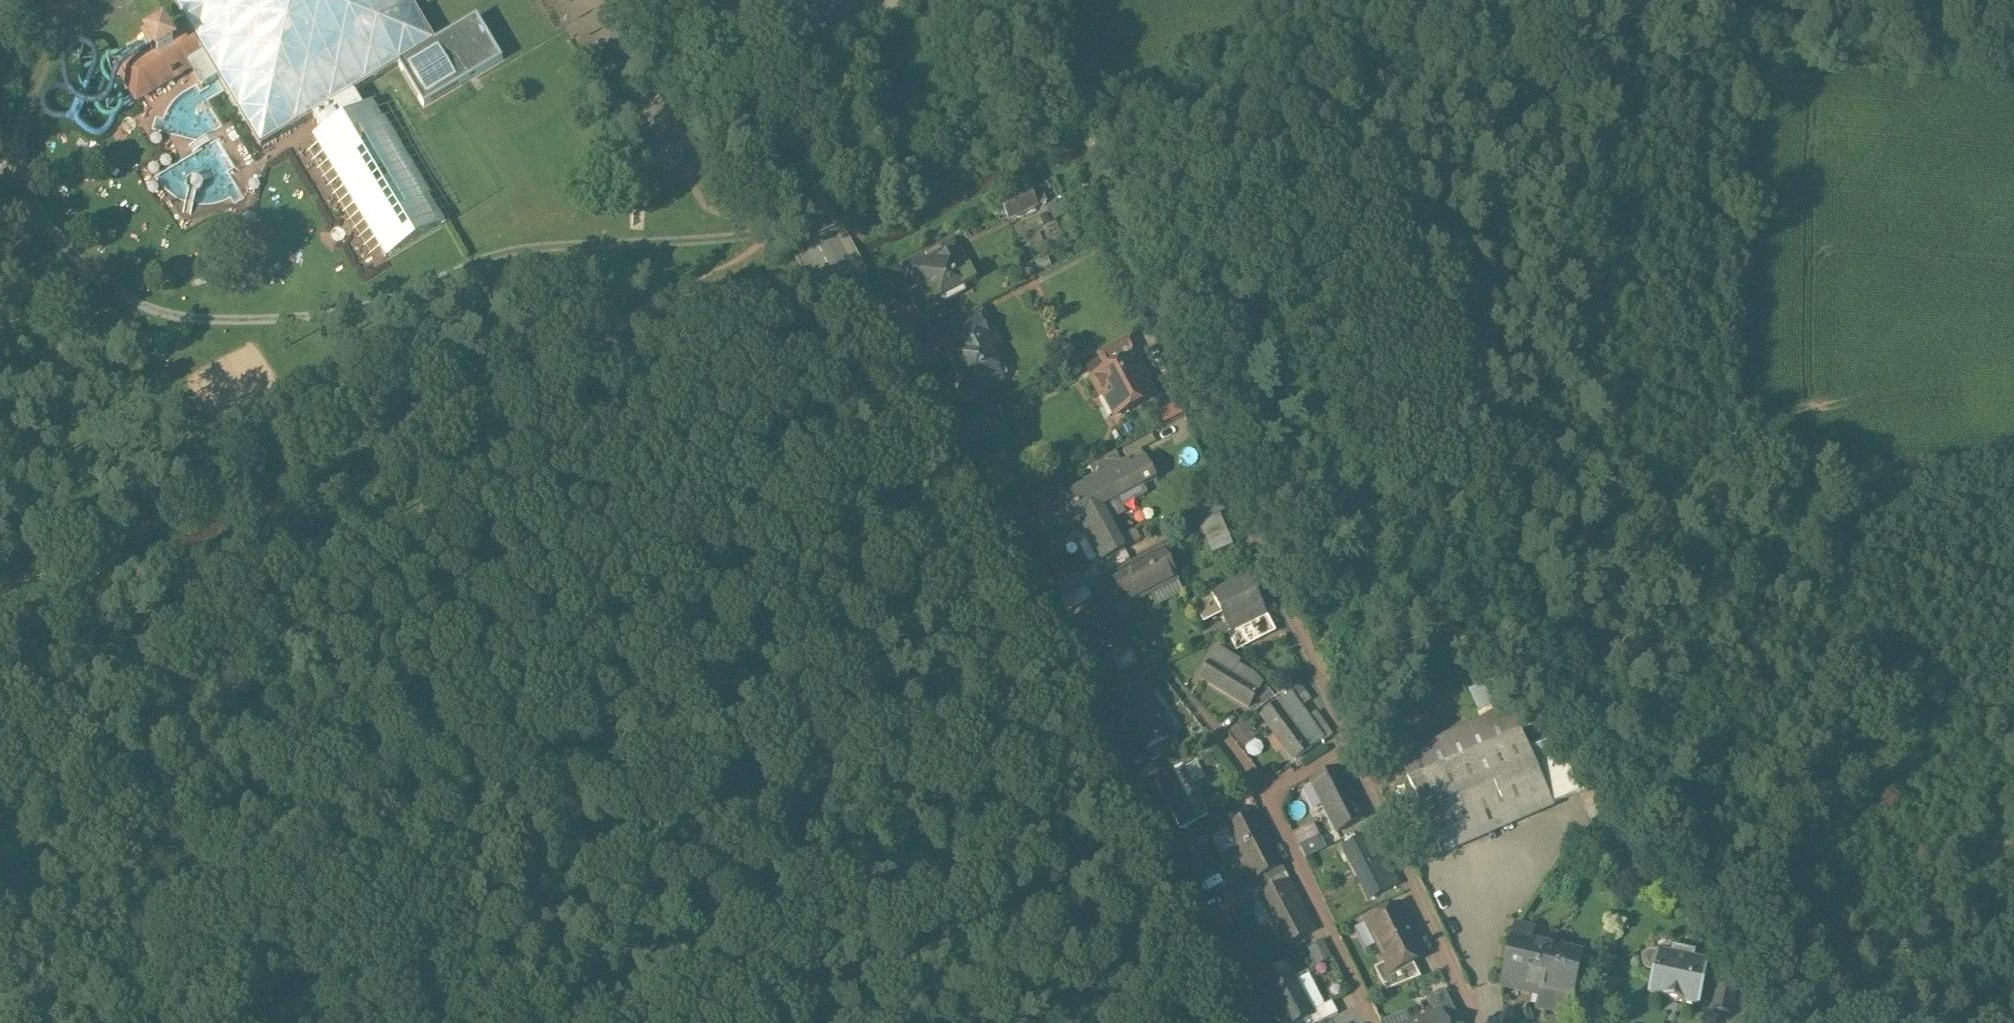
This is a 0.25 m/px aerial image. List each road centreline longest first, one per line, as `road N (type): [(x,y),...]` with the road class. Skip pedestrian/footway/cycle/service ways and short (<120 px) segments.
road 1 (tertiary): [(1238,1022),(1063,682),(684,0)]
road 2 (residential): [(1351,749),(1151,281)]
road 3 (residential): [(1475,1022),(1351,749)]
road 4 (residential): [(1371,1022),(1263,793)]
road 5 (track): [(1080,107),(1151,281)]

